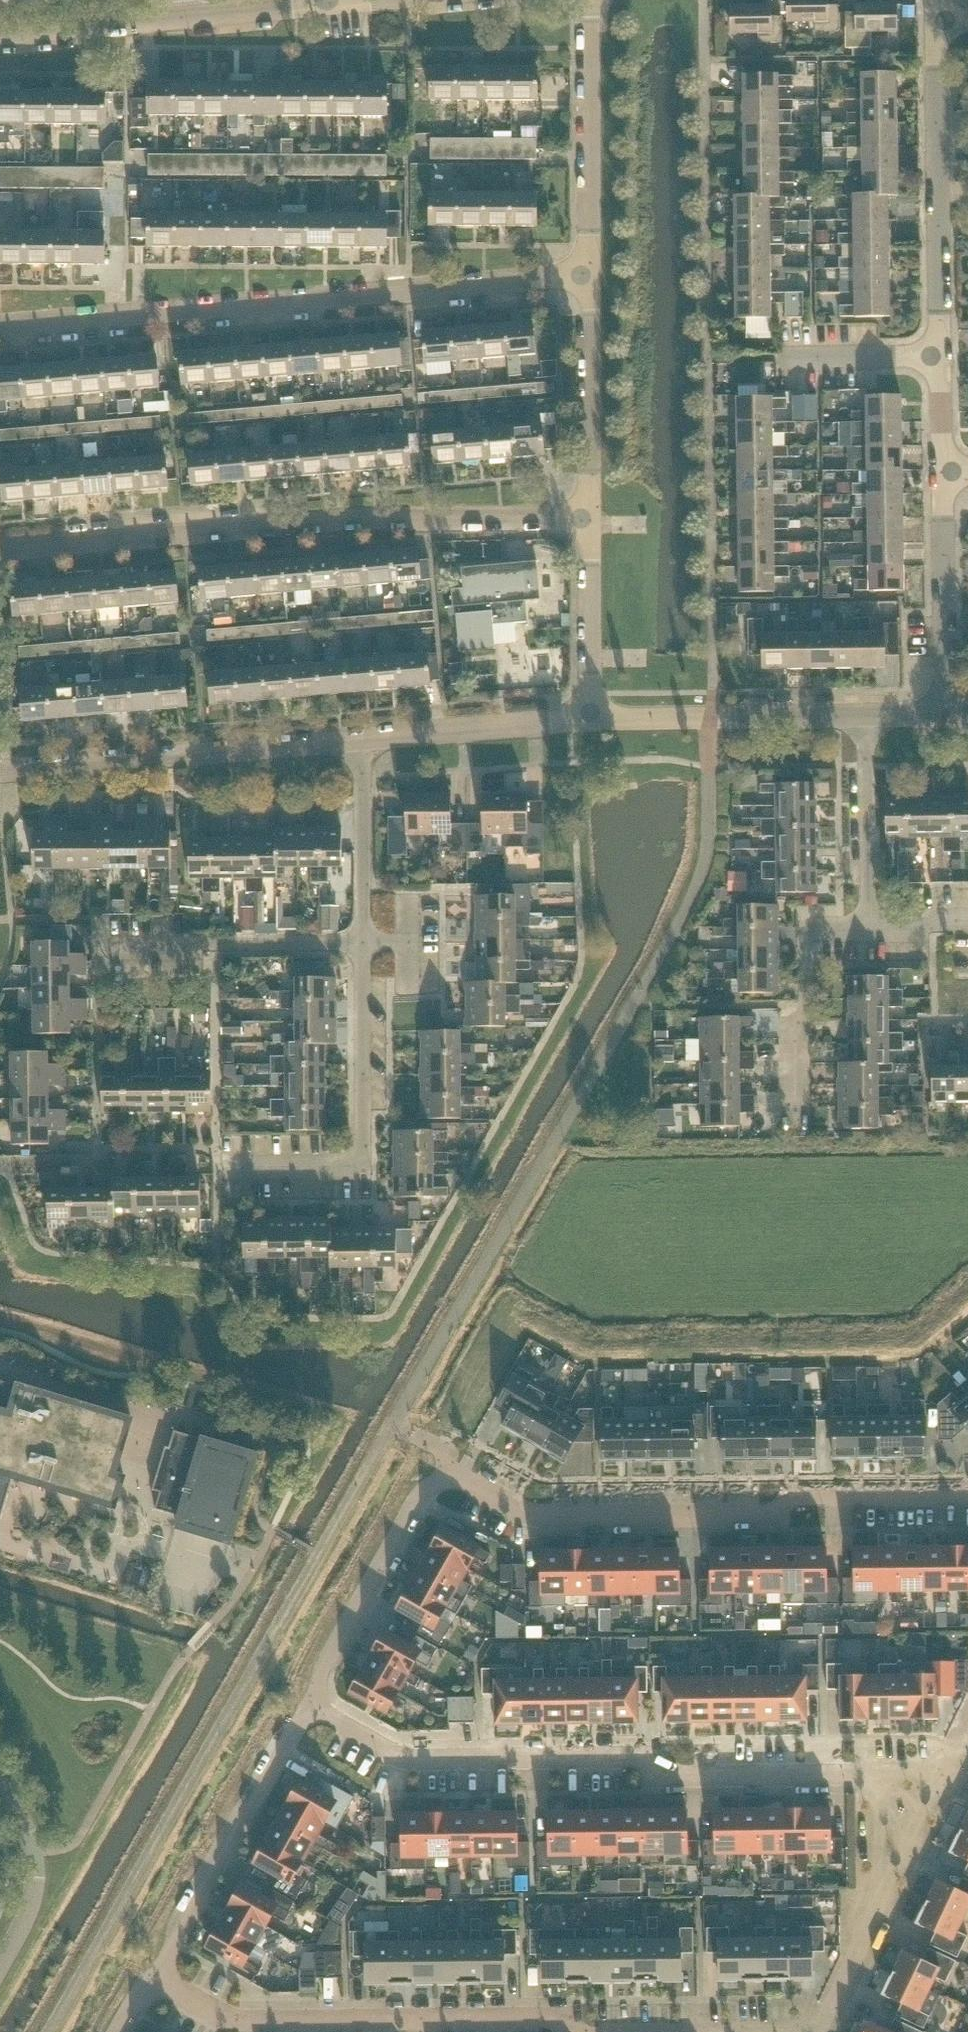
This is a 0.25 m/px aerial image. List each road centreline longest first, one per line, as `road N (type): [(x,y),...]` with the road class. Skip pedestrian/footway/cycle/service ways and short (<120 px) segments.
road 1 (track): [(48,2031),(689,907),(710,838),(711,718)]
road 2 (unclassified): [(967,1493),(794,1494),(772,1514),(557,1517),(531,1514),(459,1479),(441,1480),(419,1496),(310,1704)]
road 3 (residential): [(711,718),(703,0)]
road 4 (residential): [(947,1775),(680,1776),(637,1756),(408,1759),(310,1704)]
road 5 (residential): [(0,328),(590,274)]
road 6 (residential): [(0,552),(322,521),(589,519)]
road 7 (residential): [(580,2031),(546,2017),(220,2021),(156,1979)]
road 8 (residential): [(226,1168),(363,1167),(363,943)]
road 9 (unclassified): [(0,773),(359,742)]
road 10 (residential): [(941,356),(937,19)]
road 11 (unclassified): [(310,1704),(156,1979)]
road 12 (residential): [(826,2031),(920,1814),(947,1775)]
road 13 (residential): [(590,274),(591,0)]
road 14 (residential): [(363,943),(117,948)]
road 15 (residential): [(589,519),(590,274)]
road 16 (residential): [(947,715),(944,472)]
road 17 (unclassified): [(359,742),(591,720)]
road 18 (residential): [(869,929),(866,716)]
road 19 (unclassified): [(0,1969),(26,1924),(37,1877),(28,1828),(0,1784)]
road 20 (residential): [(363,943),(359,742)]
road 21 (residential): [(591,720),(589,519)]
road 22 (residential): [(0,35),(182,18)]
road 23 (unclassified): [(711,718),(866,716)]
road 24 (residential): [(788,358),(941,356)]
road 25 (residential): [(182,18),(329,4)]

